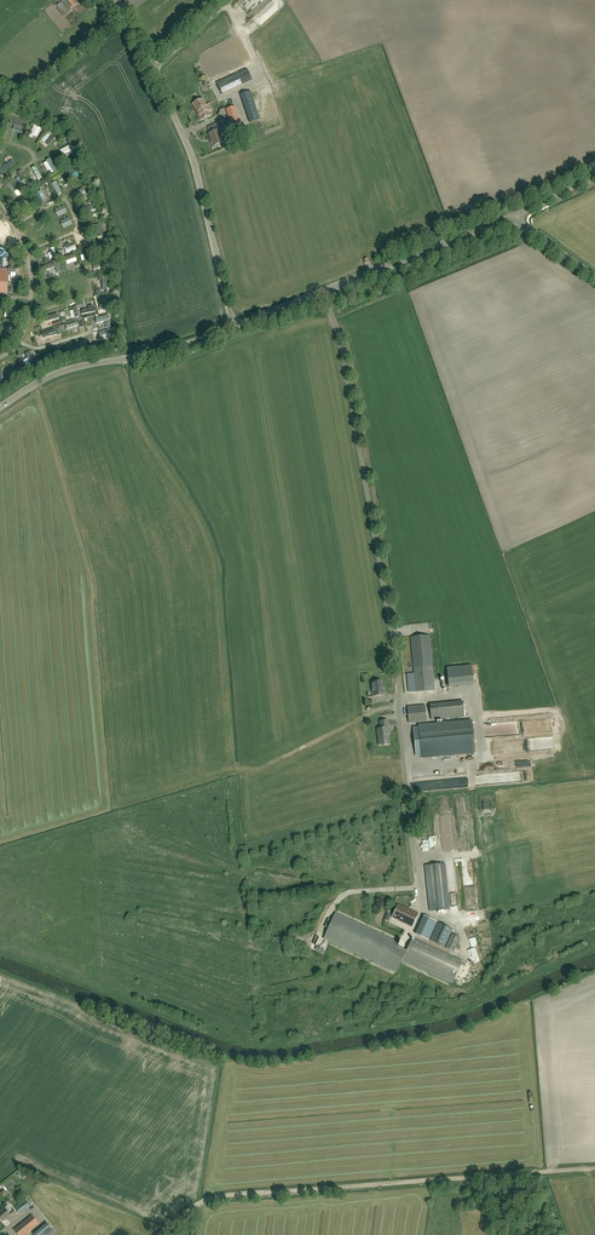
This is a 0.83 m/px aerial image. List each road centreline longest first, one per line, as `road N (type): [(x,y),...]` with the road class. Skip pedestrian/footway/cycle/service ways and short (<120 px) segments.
road 1 (unclassified): [(234,327),(515,215)]
road 2 (unclassified): [(234,327),(194,162),(151,70)]
road 3 (unclassified): [(0,408),(67,370),(154,355),(234,327)]
road 4 (track): [(320,933),(351,892),(420,886)]

